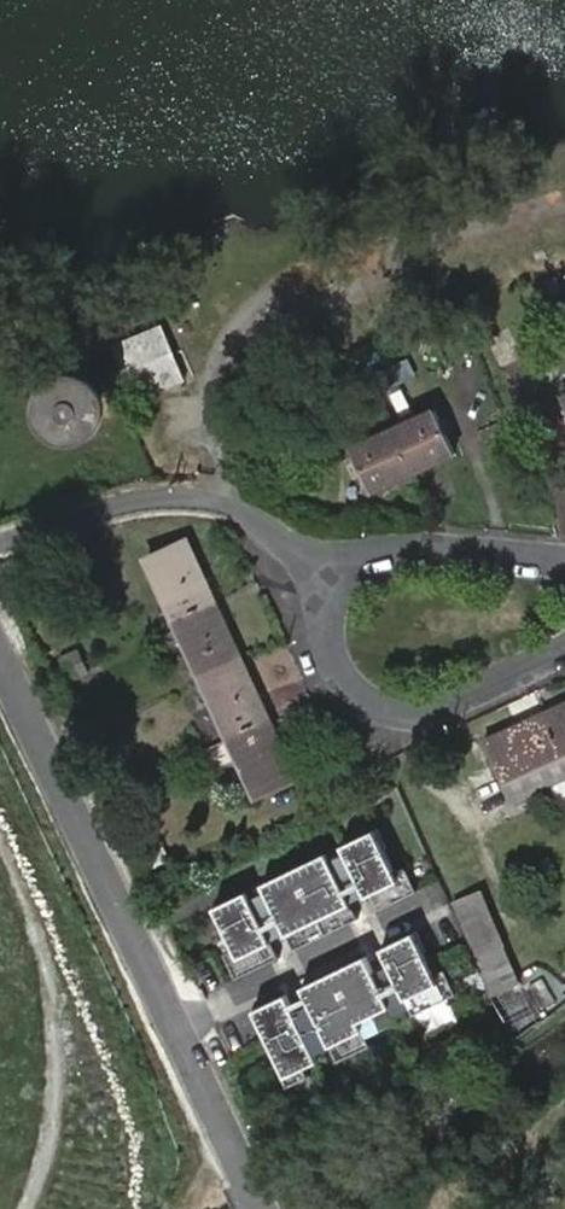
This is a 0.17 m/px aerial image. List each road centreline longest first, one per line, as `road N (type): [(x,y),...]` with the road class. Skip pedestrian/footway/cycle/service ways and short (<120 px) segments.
road 1 (unclassified): [(0,656),(260,1208)]
road 2 (track): [(216,506),(223,477),(211,430),(216,377),(243,323),(475,218),(564,198)]
road 3 (residential): [(302,559),(333,666),(369,706),(428,717),(564,651)]
road 4 (residential): [(302,559),(243,518),(181,501),(108,508),(0,541)]
road 5 (residential): [(564,568),(410,549),(302,559)]

